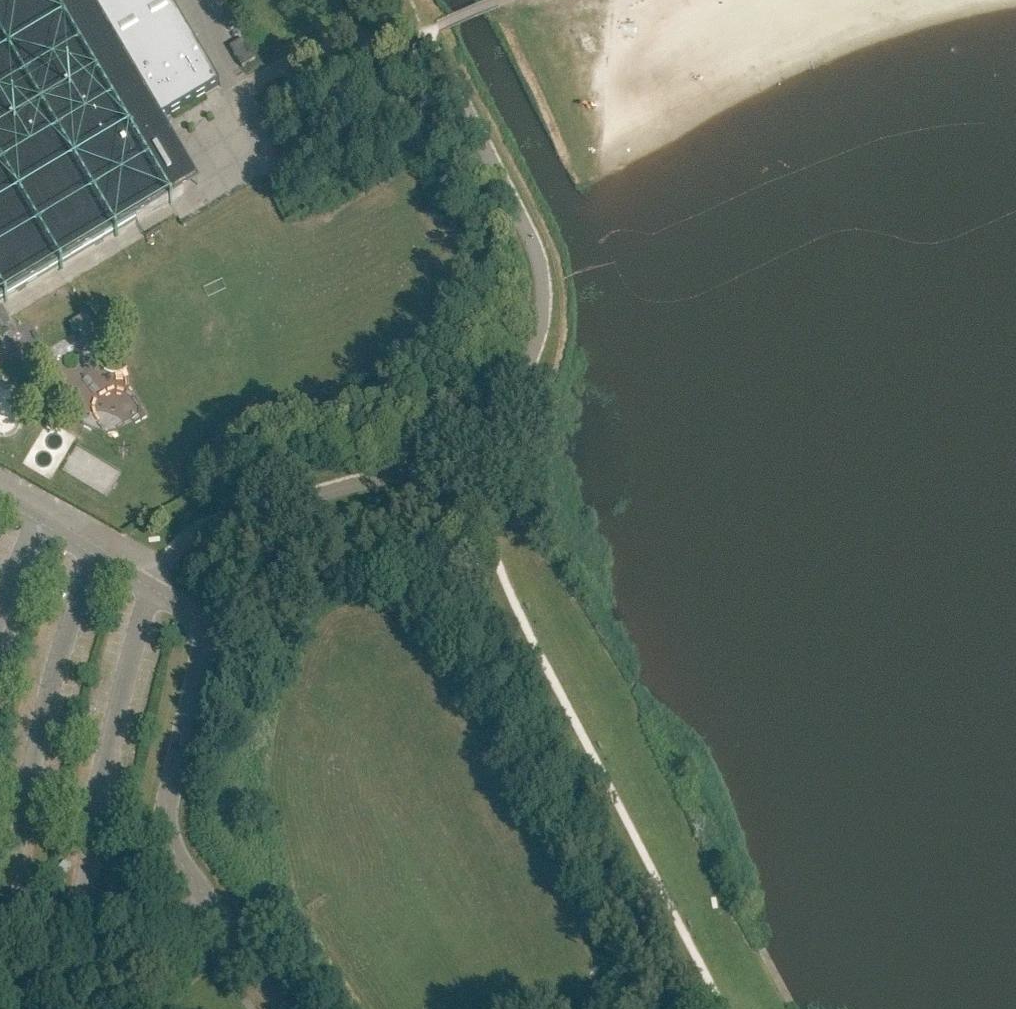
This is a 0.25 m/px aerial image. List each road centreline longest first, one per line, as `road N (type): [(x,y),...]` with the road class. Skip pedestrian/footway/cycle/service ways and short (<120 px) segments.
road 1 (unclassified): [(283,1008),(171,843),(174,779),(207,651),(194,614),(0,502)]

